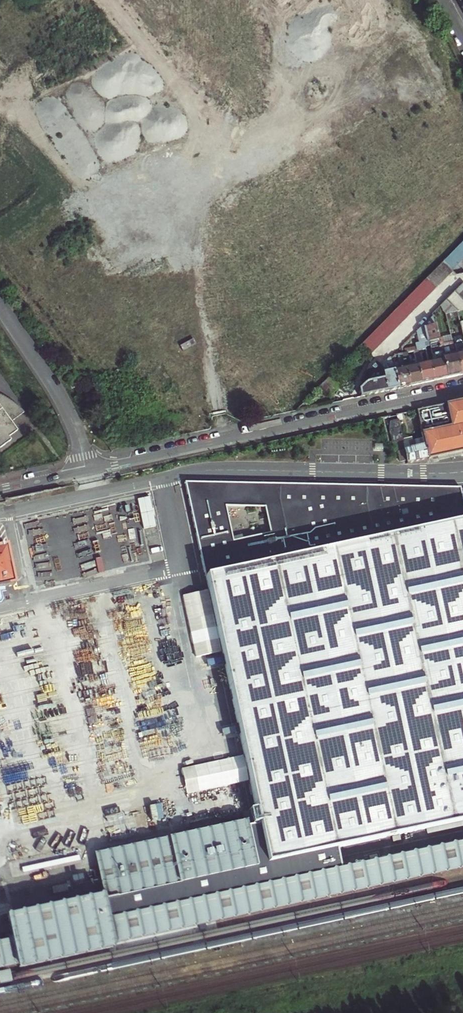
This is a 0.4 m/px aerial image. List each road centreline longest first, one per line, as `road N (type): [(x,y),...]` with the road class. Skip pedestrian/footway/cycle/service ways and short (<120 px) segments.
road 1 (tertiary): [(462,391),(89,473)]
road 2 (residential): [(89,473),(65,405),(0,305)]

